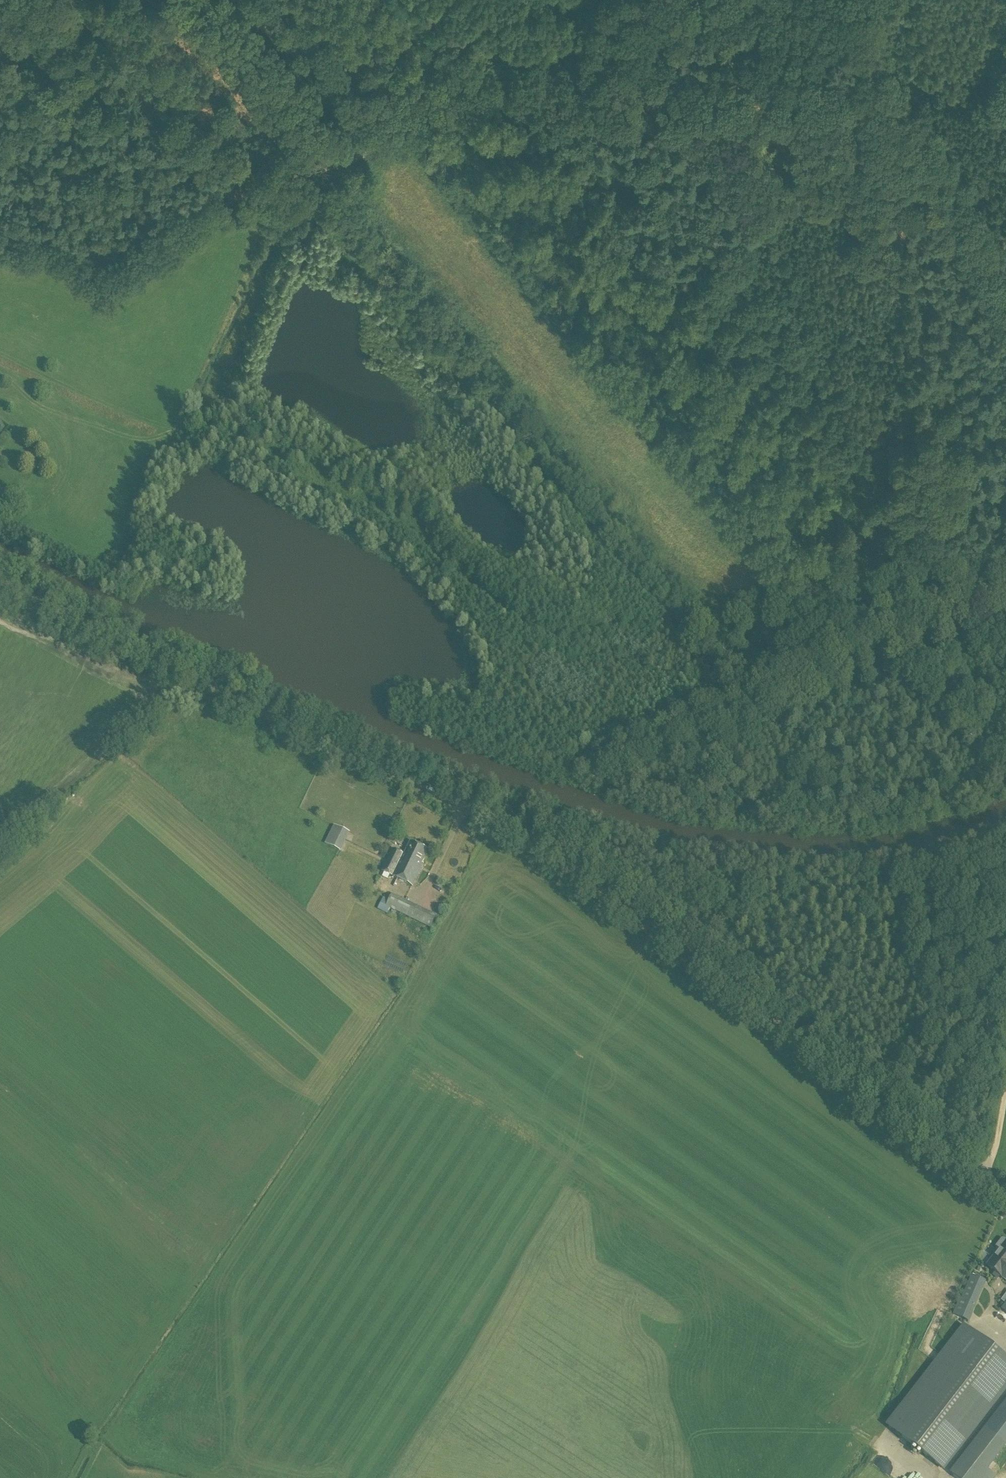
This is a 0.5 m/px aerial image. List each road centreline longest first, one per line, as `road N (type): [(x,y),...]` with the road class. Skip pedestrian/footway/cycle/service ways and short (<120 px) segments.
road 1 (unclassified): [(1005,1197),(623,896),(488,811),(0,591)]

